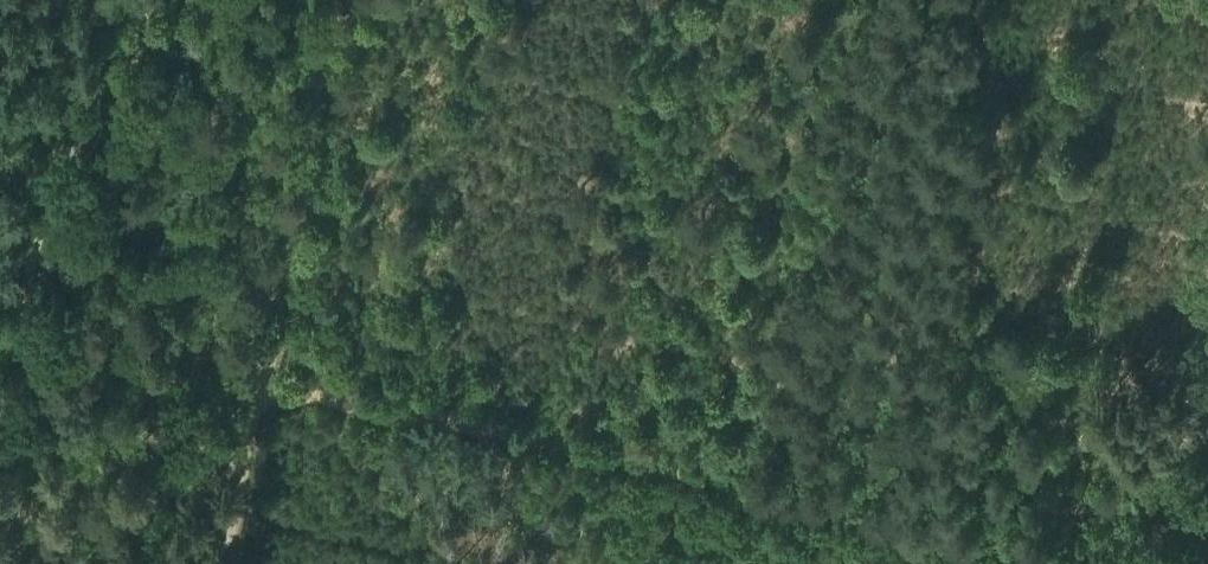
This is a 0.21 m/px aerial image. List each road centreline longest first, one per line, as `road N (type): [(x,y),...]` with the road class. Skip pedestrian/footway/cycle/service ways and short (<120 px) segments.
road 1 (track): [(334,0),(261,396)]
road 2 (track): [(1207,365),(1171,558)]
road 3 (track): [(261,396),(225,563)]

